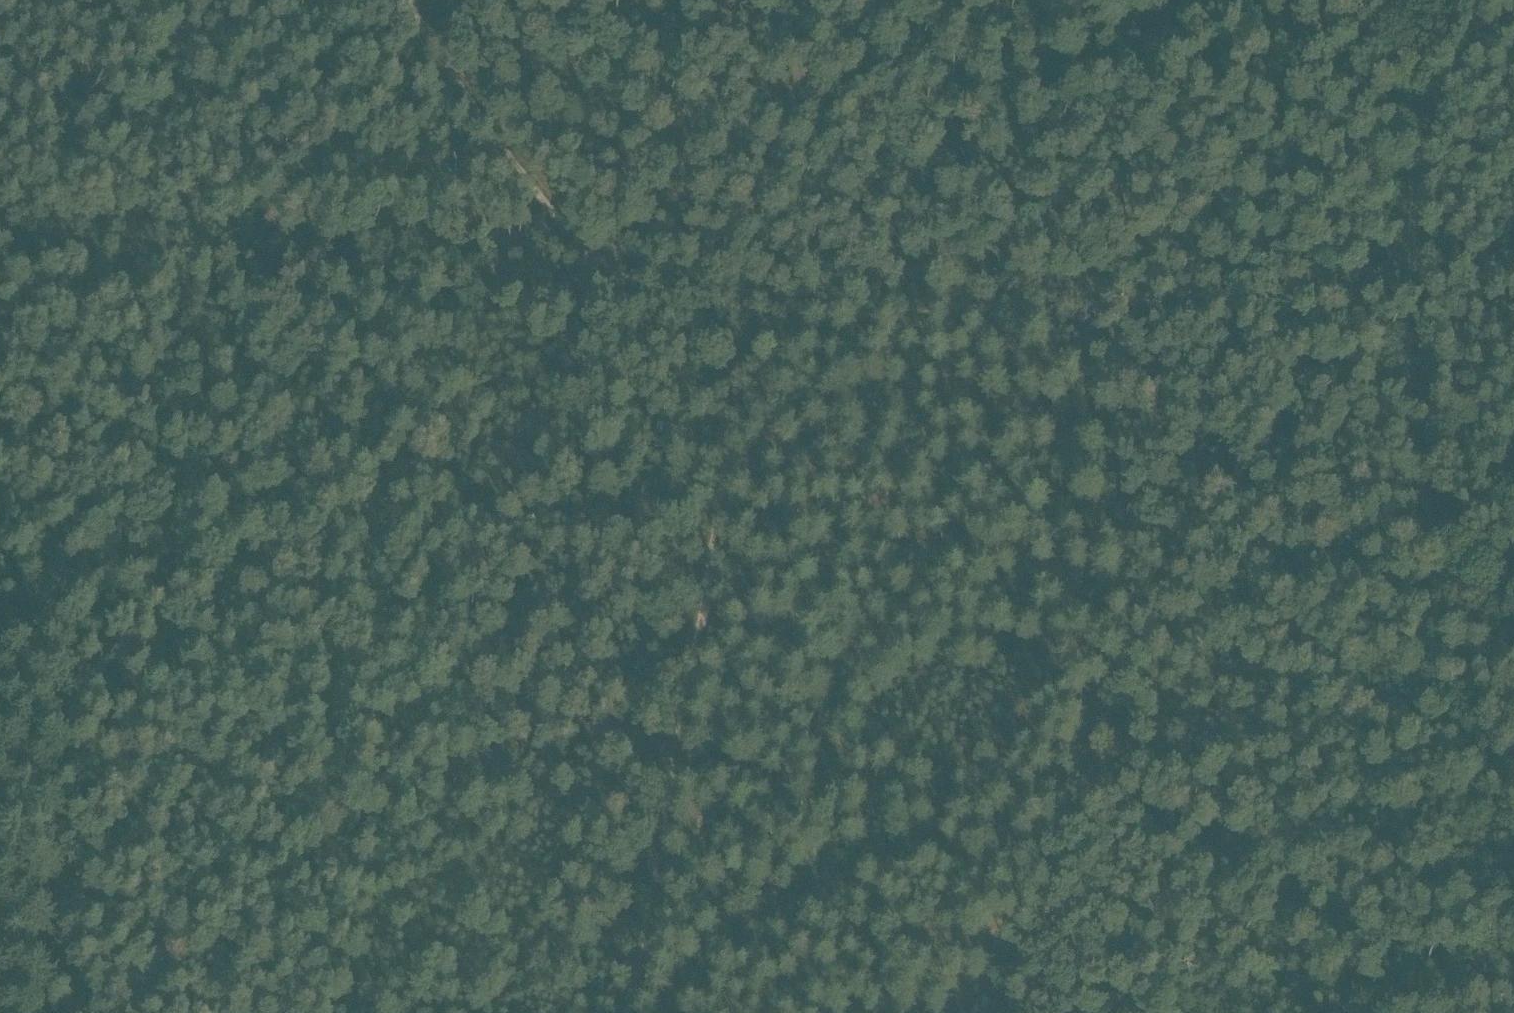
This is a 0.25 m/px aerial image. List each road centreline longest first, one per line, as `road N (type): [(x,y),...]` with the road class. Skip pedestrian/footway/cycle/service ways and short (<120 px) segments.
road 1 (track): [(743,296),(736,401),(628,1012)]
road 2 (track): [(1422,229),(1296,267),(1165,291),(943,304),(743,296)]
road 3 (track): [(0,244),(239,269),(626,290)]
road 4 (track): [(1513,618),(1421,531),(1422,229)]
road 5 (track): [(743,296),(837,202),(852,111),(947,0)]
road 6 (track): [(1423,0),(1422,229)]

